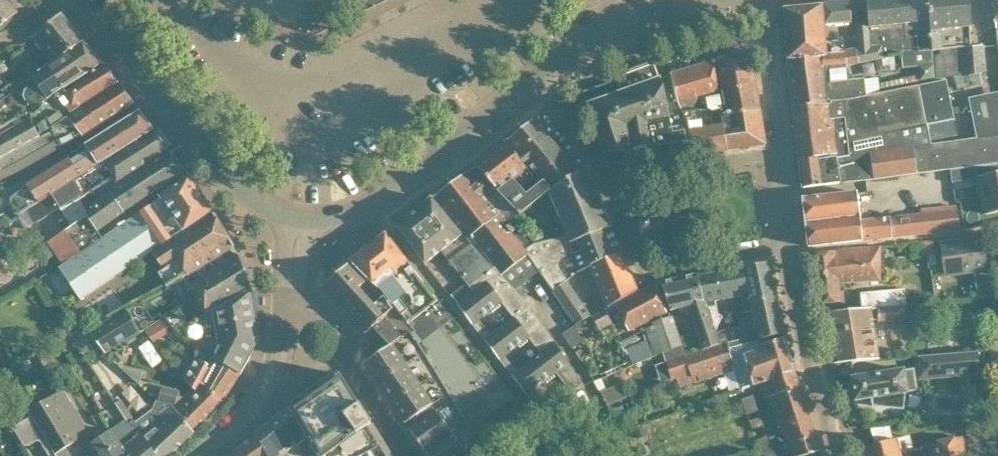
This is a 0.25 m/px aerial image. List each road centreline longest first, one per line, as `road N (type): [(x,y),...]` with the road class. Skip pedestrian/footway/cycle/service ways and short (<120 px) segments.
road 1 (unclassified): [(103,26),(252,199),(279,218),(305,222)]
road 2 (unclassified): [(305,222),(343,216),(368,201),(528,83)]
road 3 (residential): [(603,185),(645,270),(791,246)]
road 4 (residential): [(838,455),(800,327),(791,246)]
road 5 (residential): [(412,455),(329,332),(288,315)]
road 6 (residential): [(603,185),(782,150)]
road 7 (residential): [(288,315),(270,388),(207,455)]
road 8 (residential): [(782,150),(765,0)]
road 9 (residential): [(528,83),(603,185)]

